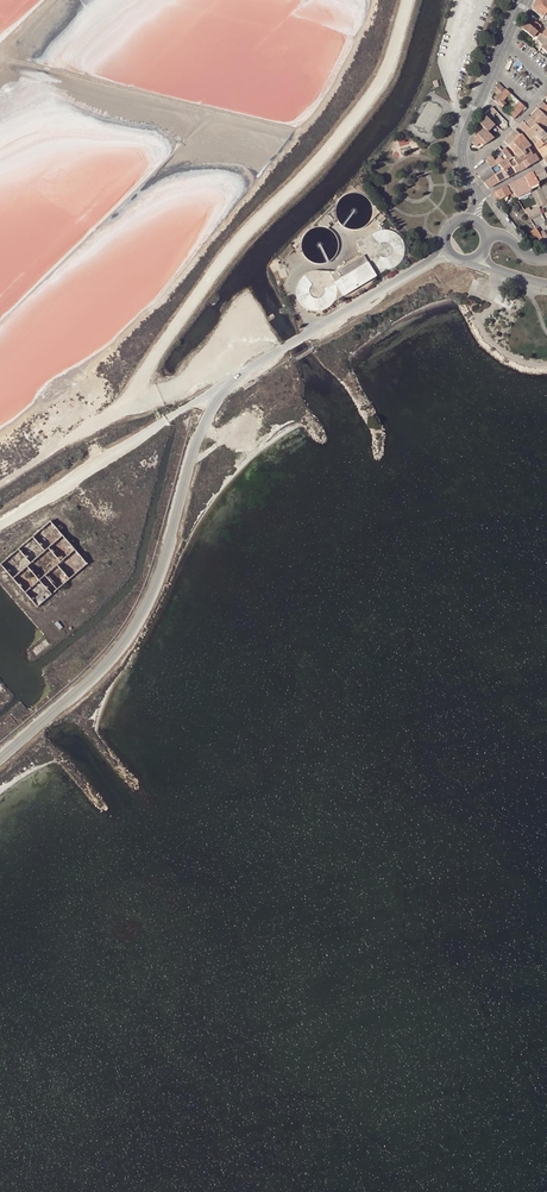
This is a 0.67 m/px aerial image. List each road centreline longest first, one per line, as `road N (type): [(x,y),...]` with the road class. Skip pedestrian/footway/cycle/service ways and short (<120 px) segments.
road 1 (unclassified): [(0,759),(98,672),(136,621),(199,433),(224,391),(430,262)]
road 2 (track): [(138,399),(0,485)]

